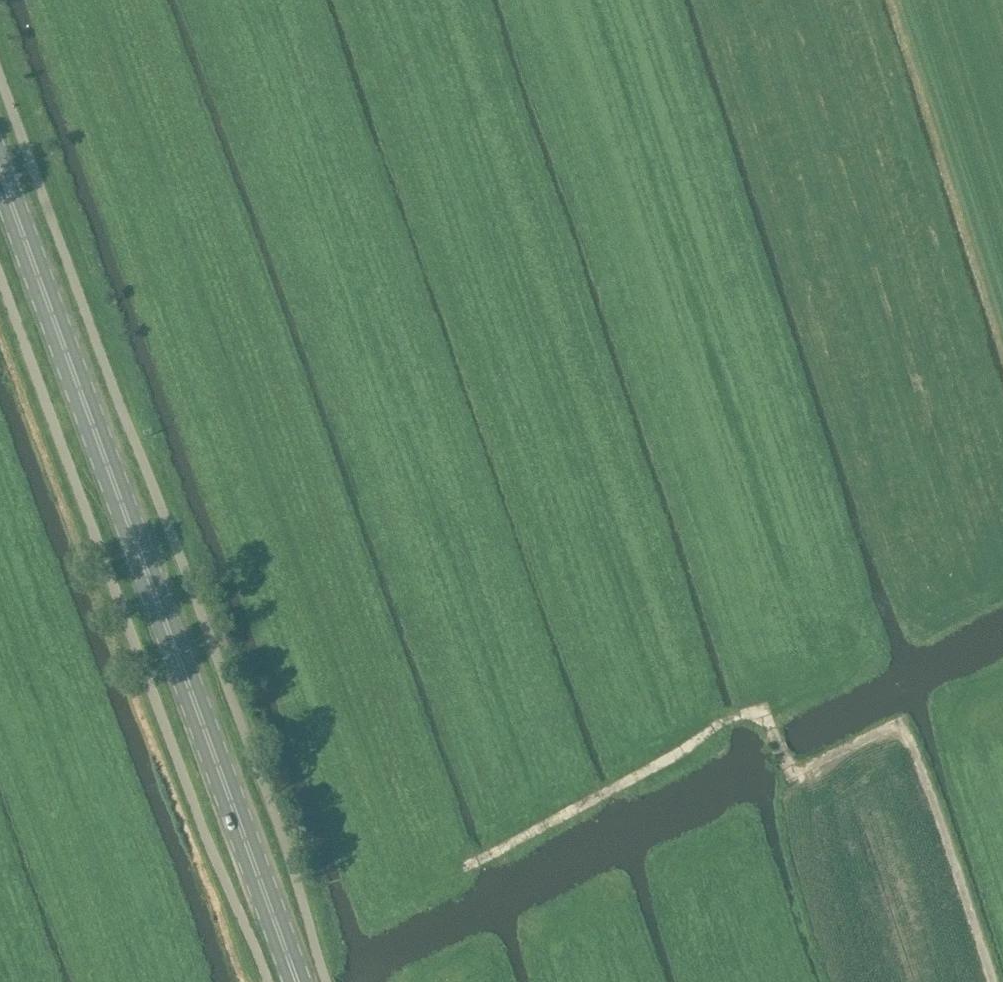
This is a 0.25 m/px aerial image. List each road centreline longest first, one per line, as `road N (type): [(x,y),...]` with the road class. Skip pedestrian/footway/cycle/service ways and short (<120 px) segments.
road 1 (primary): [(0,173),(297,981)]
road 2 (track): [(987,981),(905,726),(789,773),(758,707),(465,866)]

